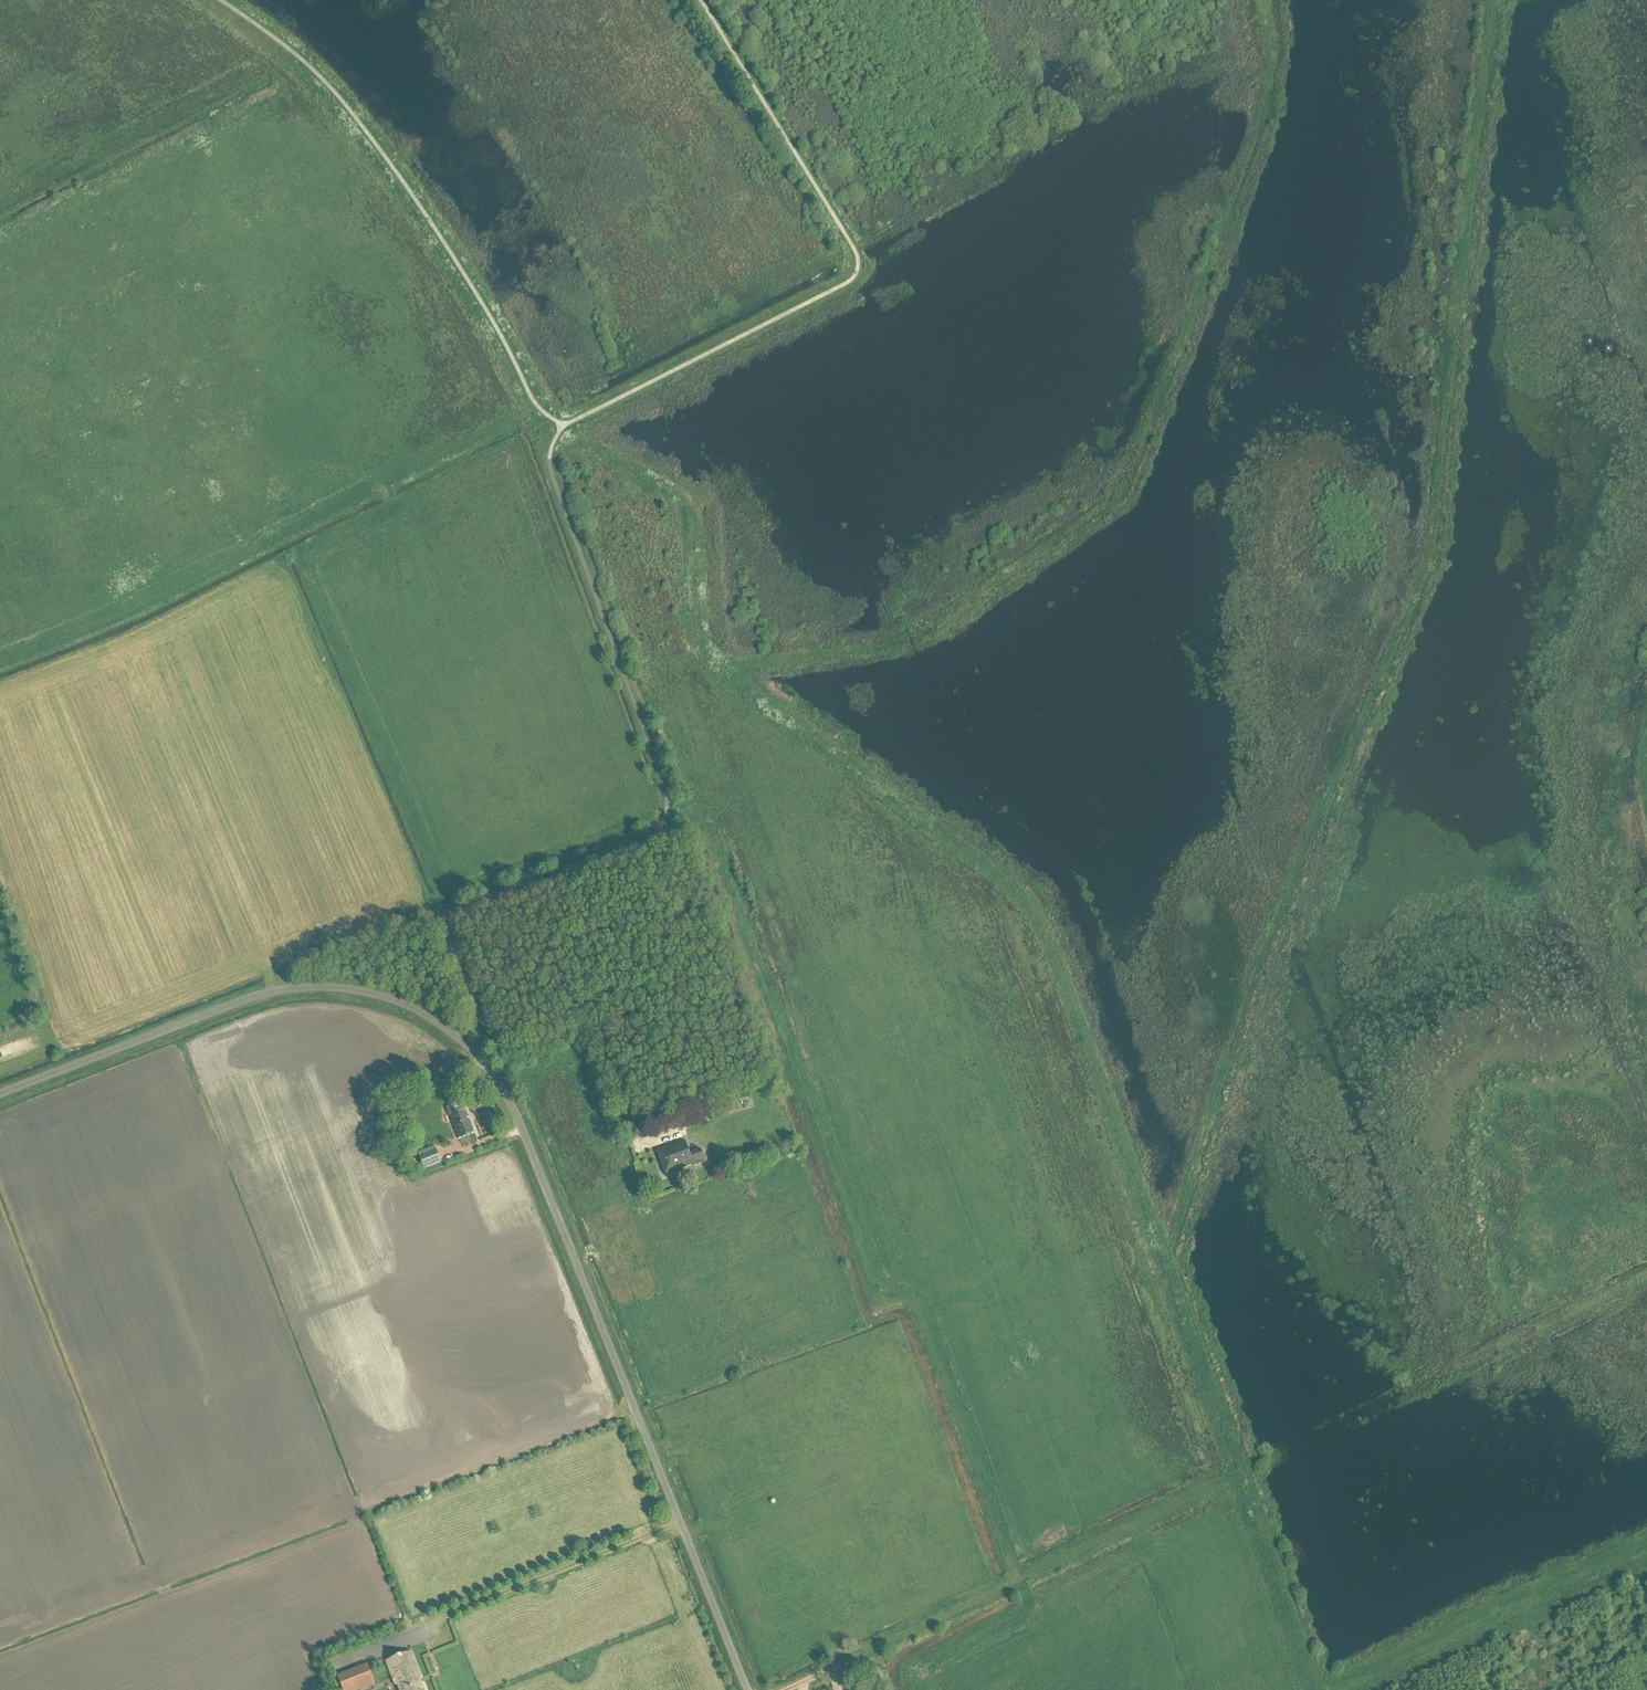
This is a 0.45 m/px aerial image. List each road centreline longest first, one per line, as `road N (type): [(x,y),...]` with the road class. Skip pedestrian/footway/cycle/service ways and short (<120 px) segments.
road 1 (unclassified): [(748,1689),(505,1089),(440,1025),(405,1005)]
road 2 (track): [(785,1689),(1218,1483)]
road 3 (unclassified): [(0,1097),(265,994),(329,988),(405,1005)]
road 4 (track): [(484,1062),(588,1024),(636,1144),(680,1129)]

